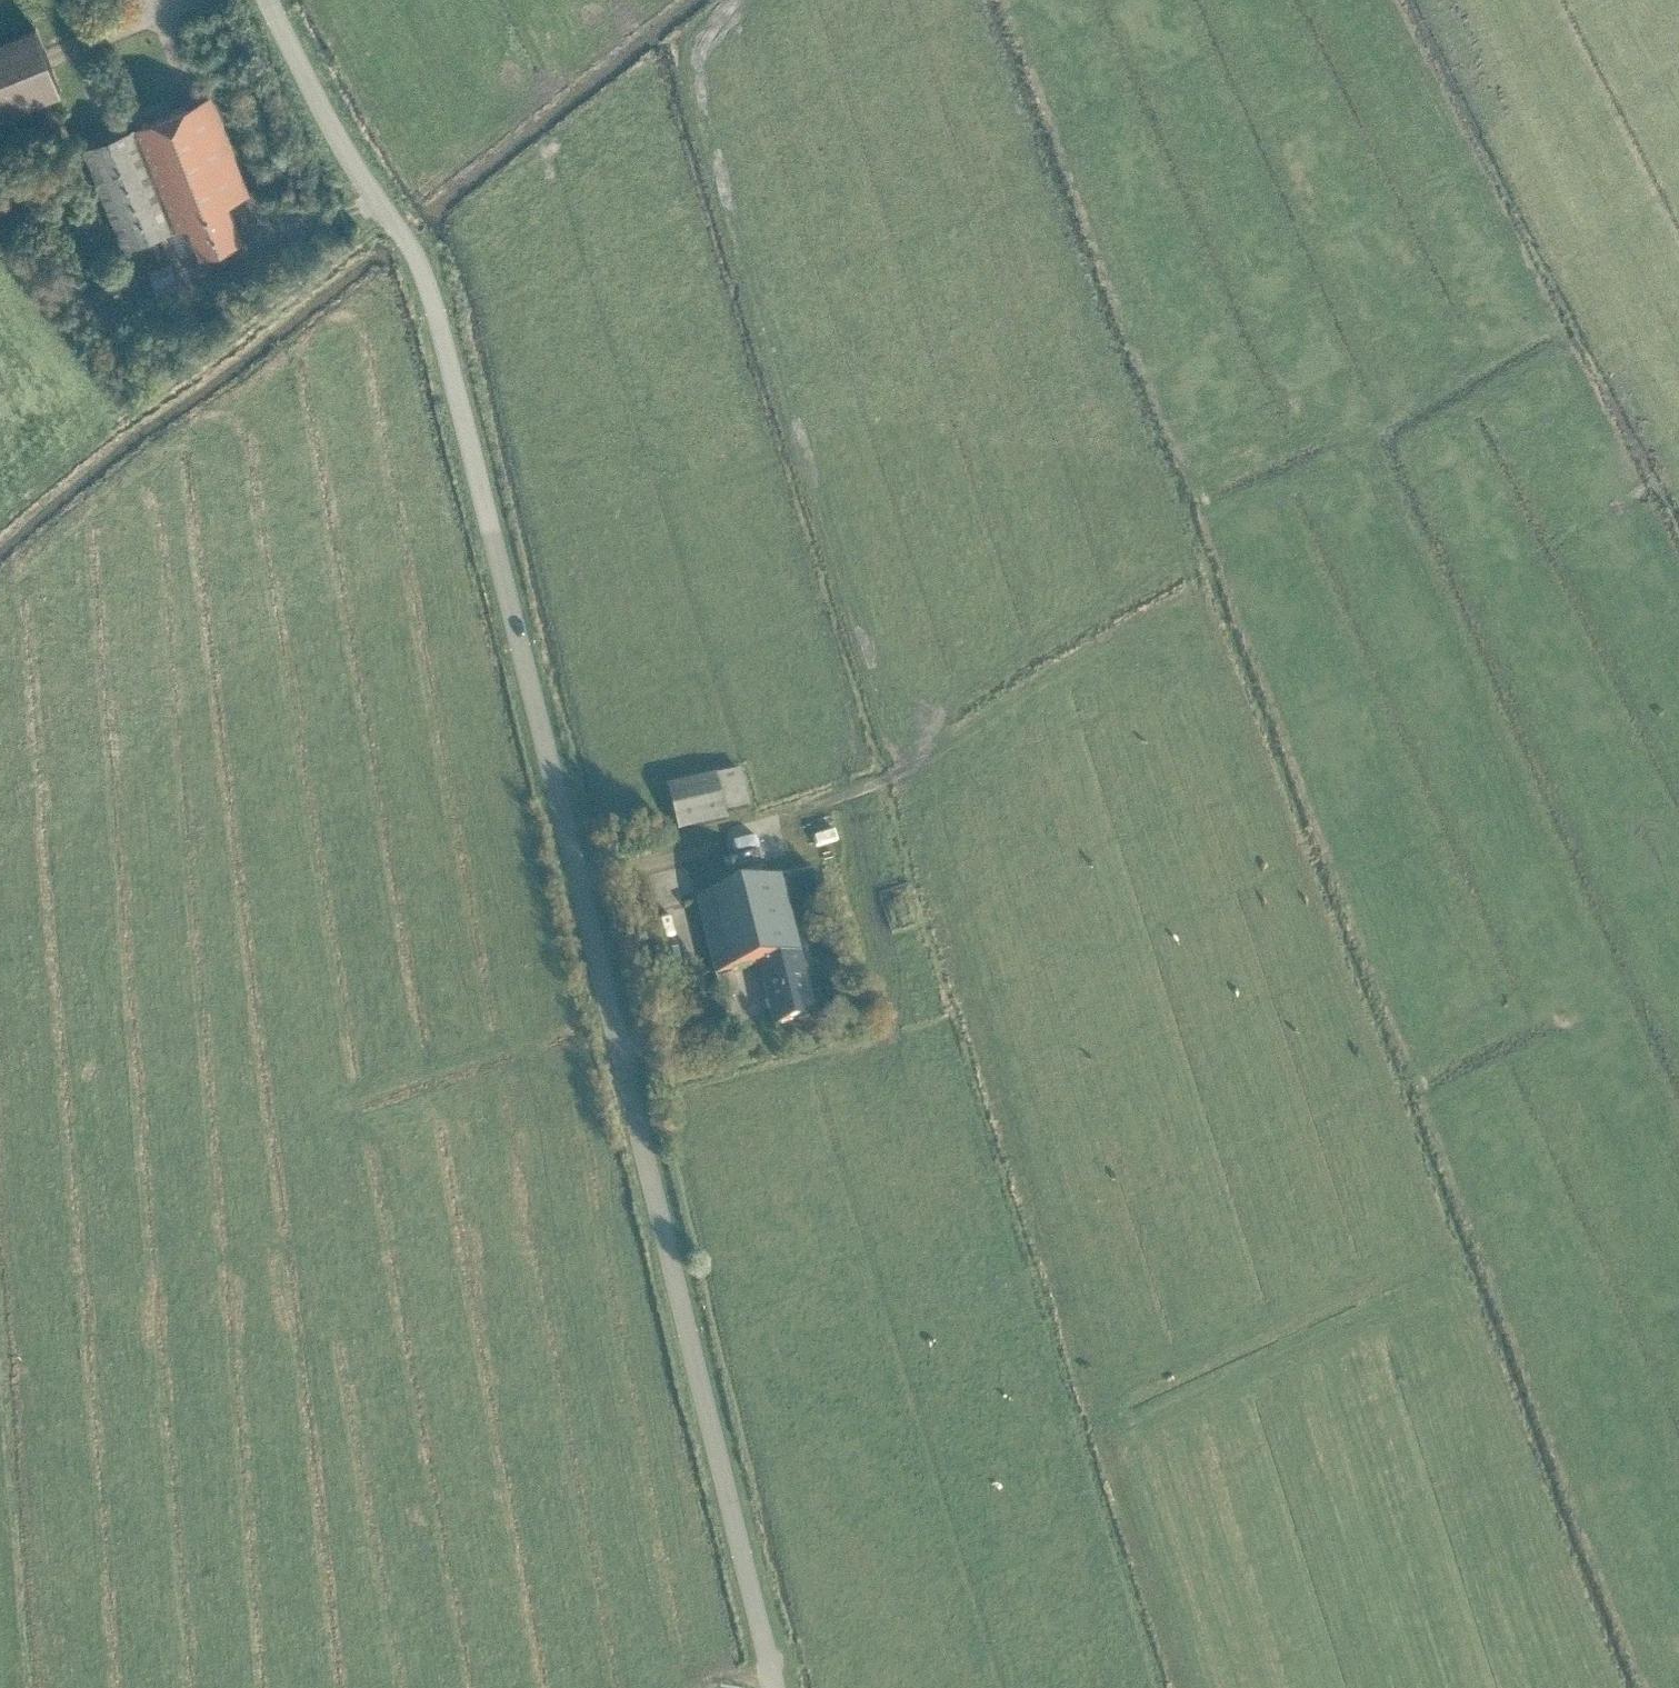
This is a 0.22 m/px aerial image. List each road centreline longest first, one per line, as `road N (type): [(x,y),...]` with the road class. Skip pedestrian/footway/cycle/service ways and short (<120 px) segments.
road 1 (unclassified): [(263,0),(322,124),(418,278),(767,1687)]

